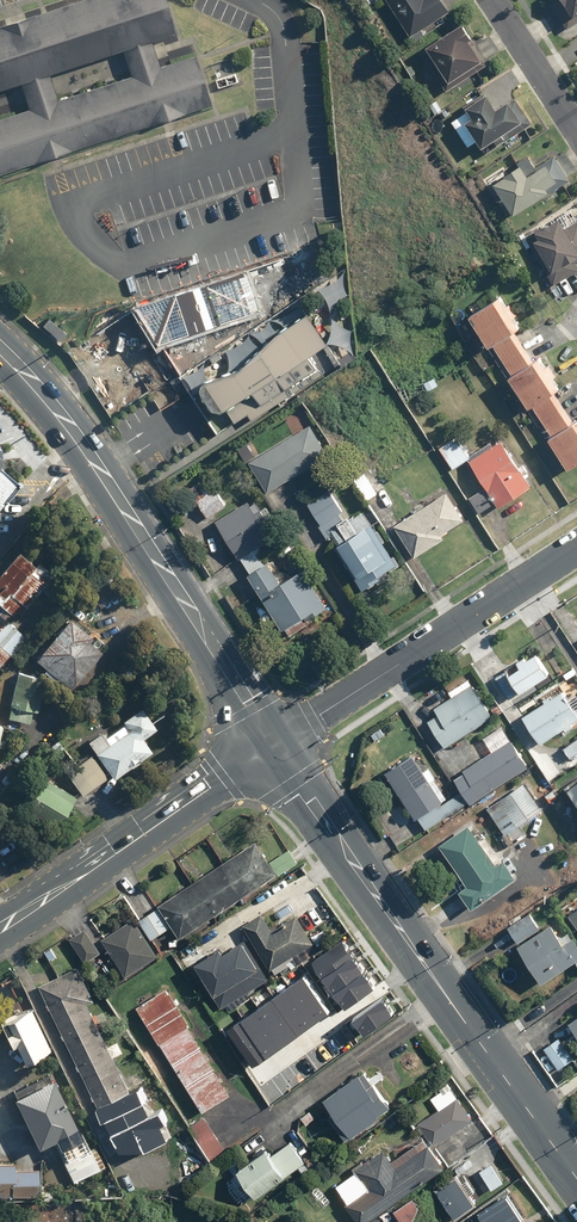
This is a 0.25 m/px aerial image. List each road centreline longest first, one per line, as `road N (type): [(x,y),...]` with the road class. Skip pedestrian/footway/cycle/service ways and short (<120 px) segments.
road 1 (secondary): [(576,1178),(273,744)]
road 2 (secondary): [(273,744),(88,450),(0,350)]
road 3 (residential): [(273,744),(576,548)]
road 4 (tertiary): [(273,744),(0,927)]
road 5 (residential): [(576,130),(495,0)]

